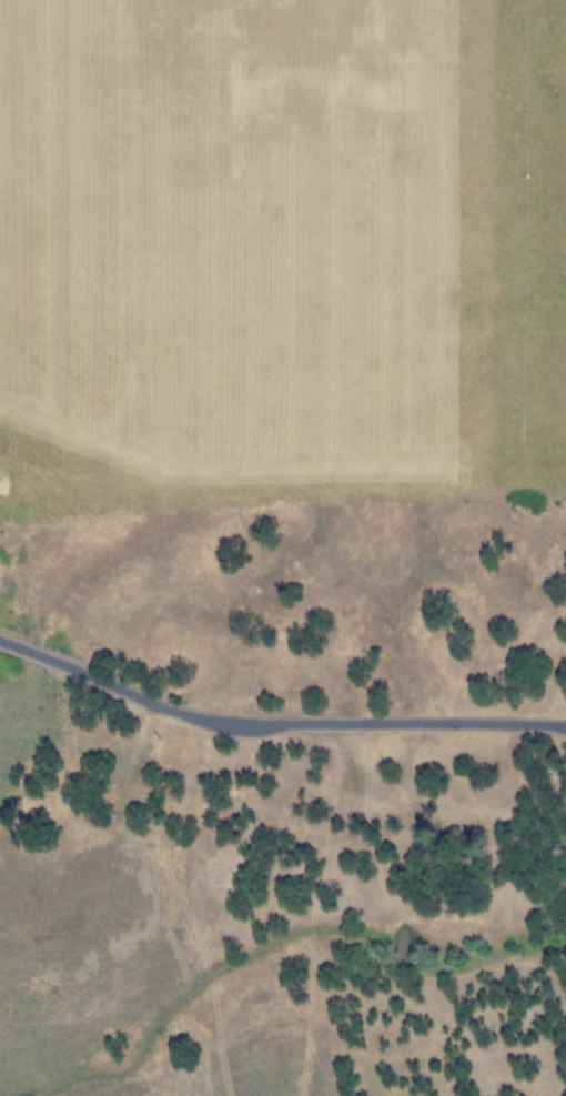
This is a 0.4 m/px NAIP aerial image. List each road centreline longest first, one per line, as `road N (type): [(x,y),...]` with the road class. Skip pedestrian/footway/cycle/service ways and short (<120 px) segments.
road 1 (residential): [(565,725),(211,721),(0,643)]

